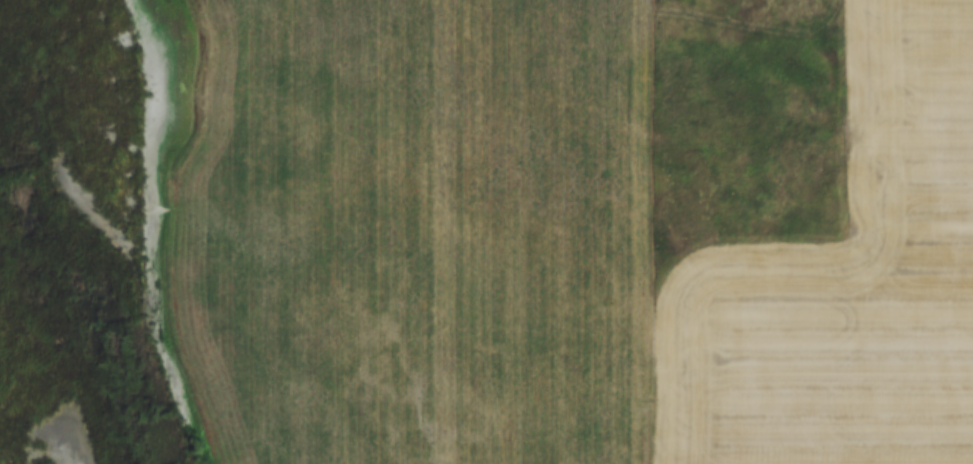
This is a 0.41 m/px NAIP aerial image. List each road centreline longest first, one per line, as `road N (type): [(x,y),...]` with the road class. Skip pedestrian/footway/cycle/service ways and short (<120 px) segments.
road 1 (track): [(972,247),(921,236),(887,196),(858,73),(852,0)]

